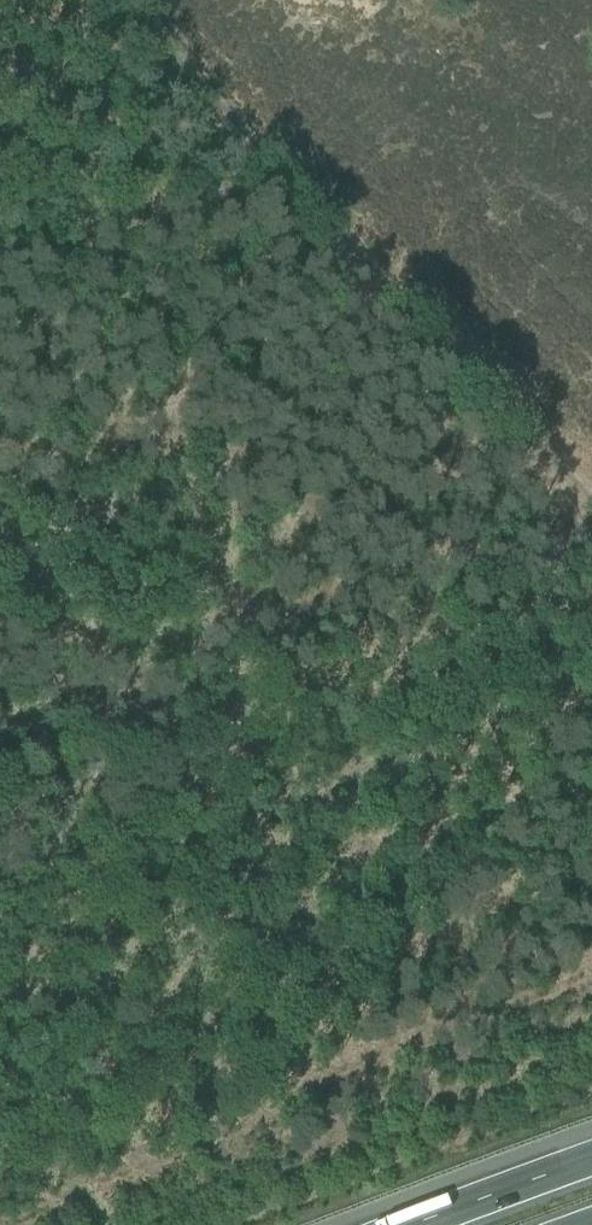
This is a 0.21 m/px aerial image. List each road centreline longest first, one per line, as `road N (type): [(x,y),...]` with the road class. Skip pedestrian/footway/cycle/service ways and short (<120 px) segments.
road 1 (track): [(591,497),(125,0)]
road 2 (motorway): [(591,1160),(415,1224)]

